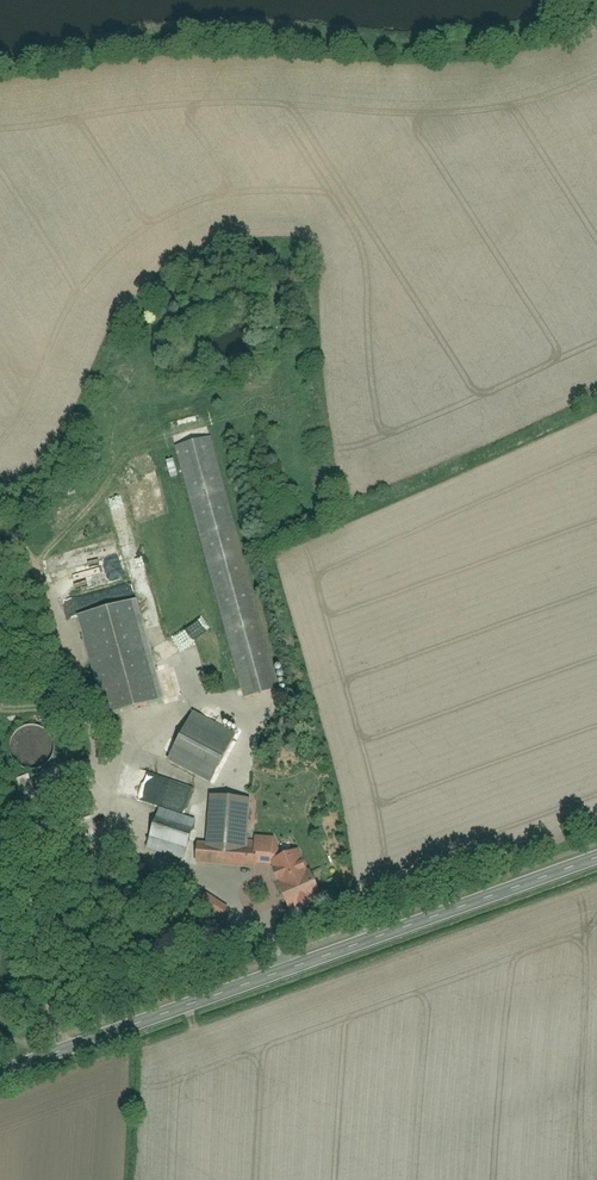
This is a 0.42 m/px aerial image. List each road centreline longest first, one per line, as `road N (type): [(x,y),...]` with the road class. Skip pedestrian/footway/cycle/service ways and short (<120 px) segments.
road 1 (tertiary): [(0,1071),(596,857)]
road 2 (track): [(0,64),(156,38),(413,47),(504,37),(596,4)]
road 3 (track): [(81,1071),(55,1034),(28,854)]

